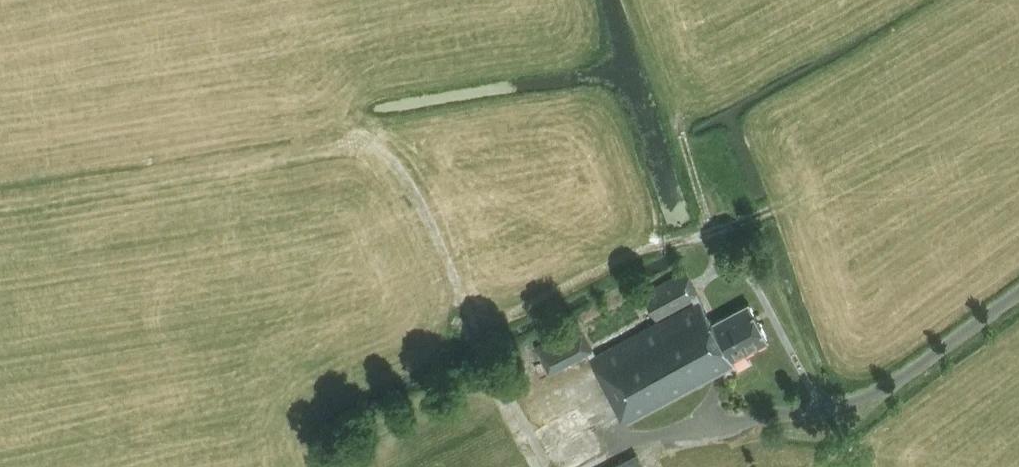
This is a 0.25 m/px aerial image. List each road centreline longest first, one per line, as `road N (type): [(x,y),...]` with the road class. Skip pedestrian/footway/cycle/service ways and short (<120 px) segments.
road 1 (track): [(0,211),(349,143),(398,167),(415,191),(482,334),(626,258),(712,232),(673,114)]

